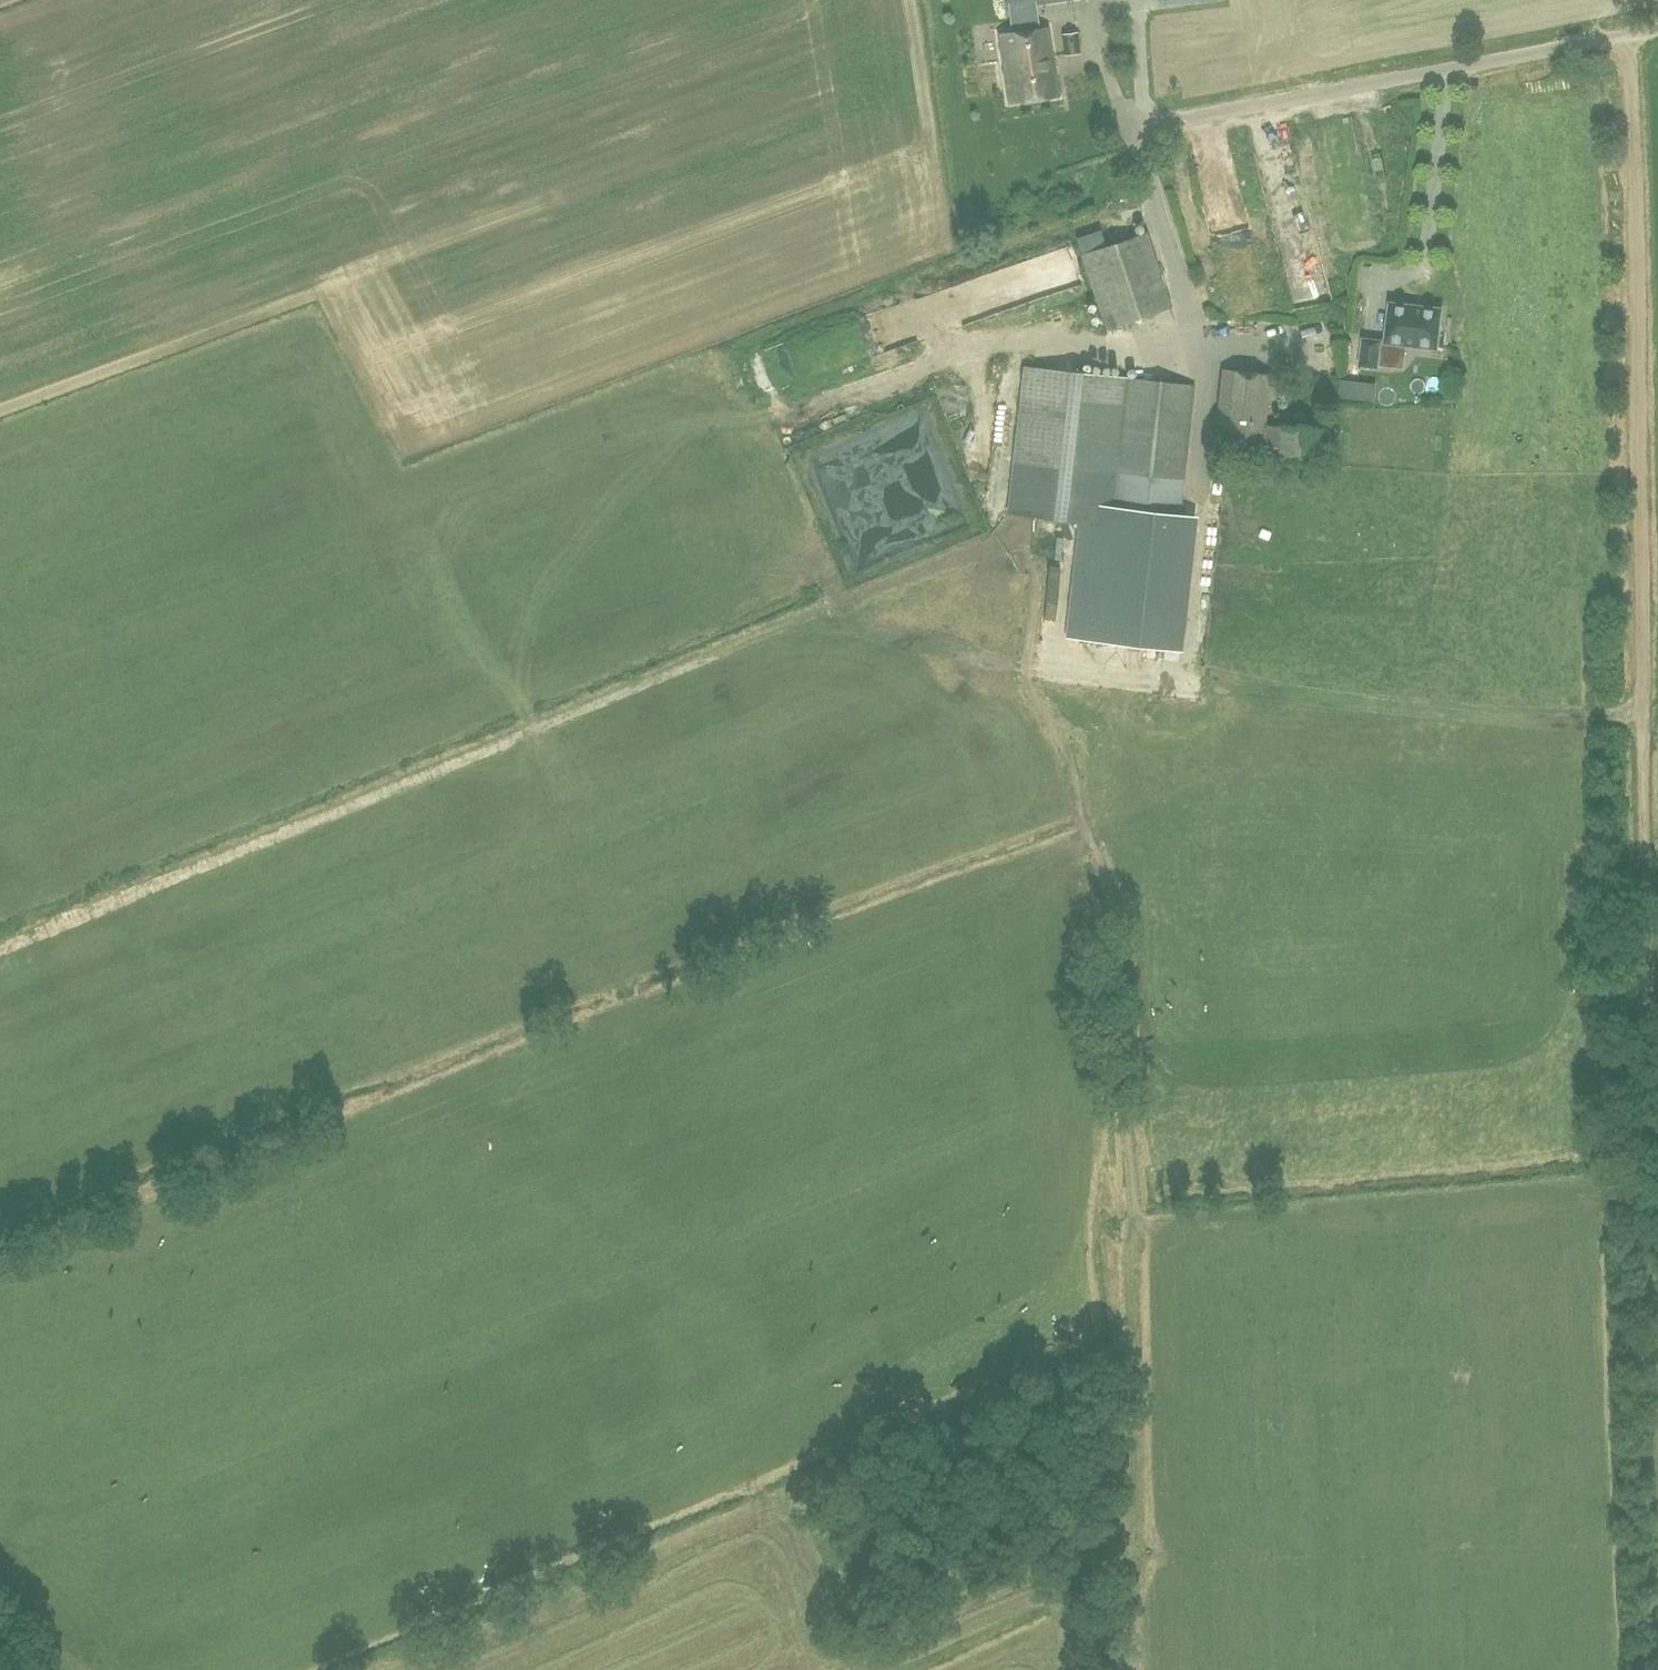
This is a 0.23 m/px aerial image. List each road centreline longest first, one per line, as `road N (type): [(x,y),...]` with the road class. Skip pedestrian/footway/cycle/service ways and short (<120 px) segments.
road 1 (track): [(1622,38),(1657,1059)]
road 2 (unclassified): [(1145,128),(1657,31)]

